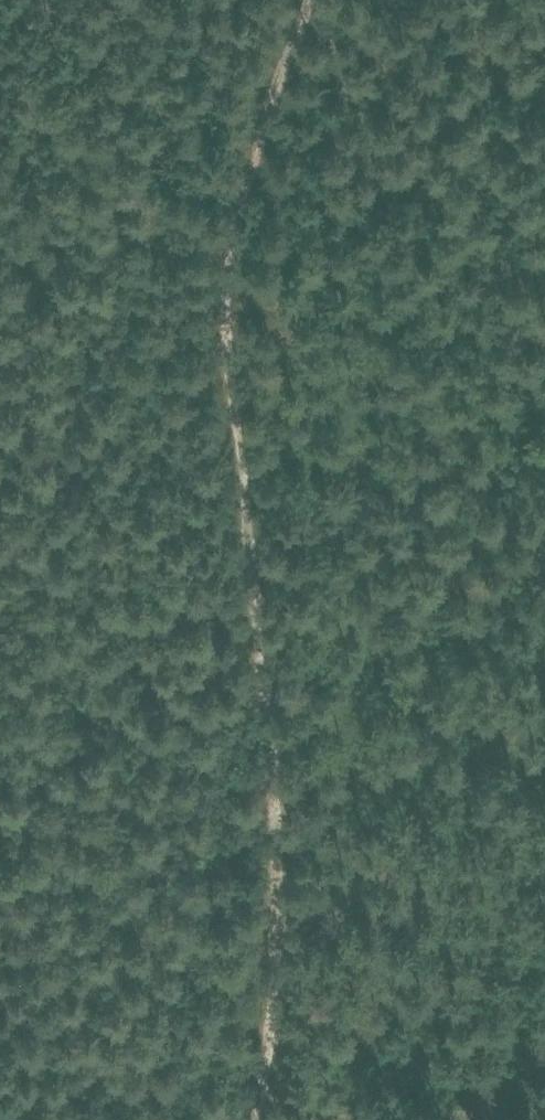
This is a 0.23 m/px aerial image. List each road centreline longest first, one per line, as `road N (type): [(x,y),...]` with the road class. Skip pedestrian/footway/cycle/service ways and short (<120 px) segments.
road 1 (track): [(300,0),(239,181),(220,266),(219,364),(246,640),(259,949),(258,1055),(248,1119)]

